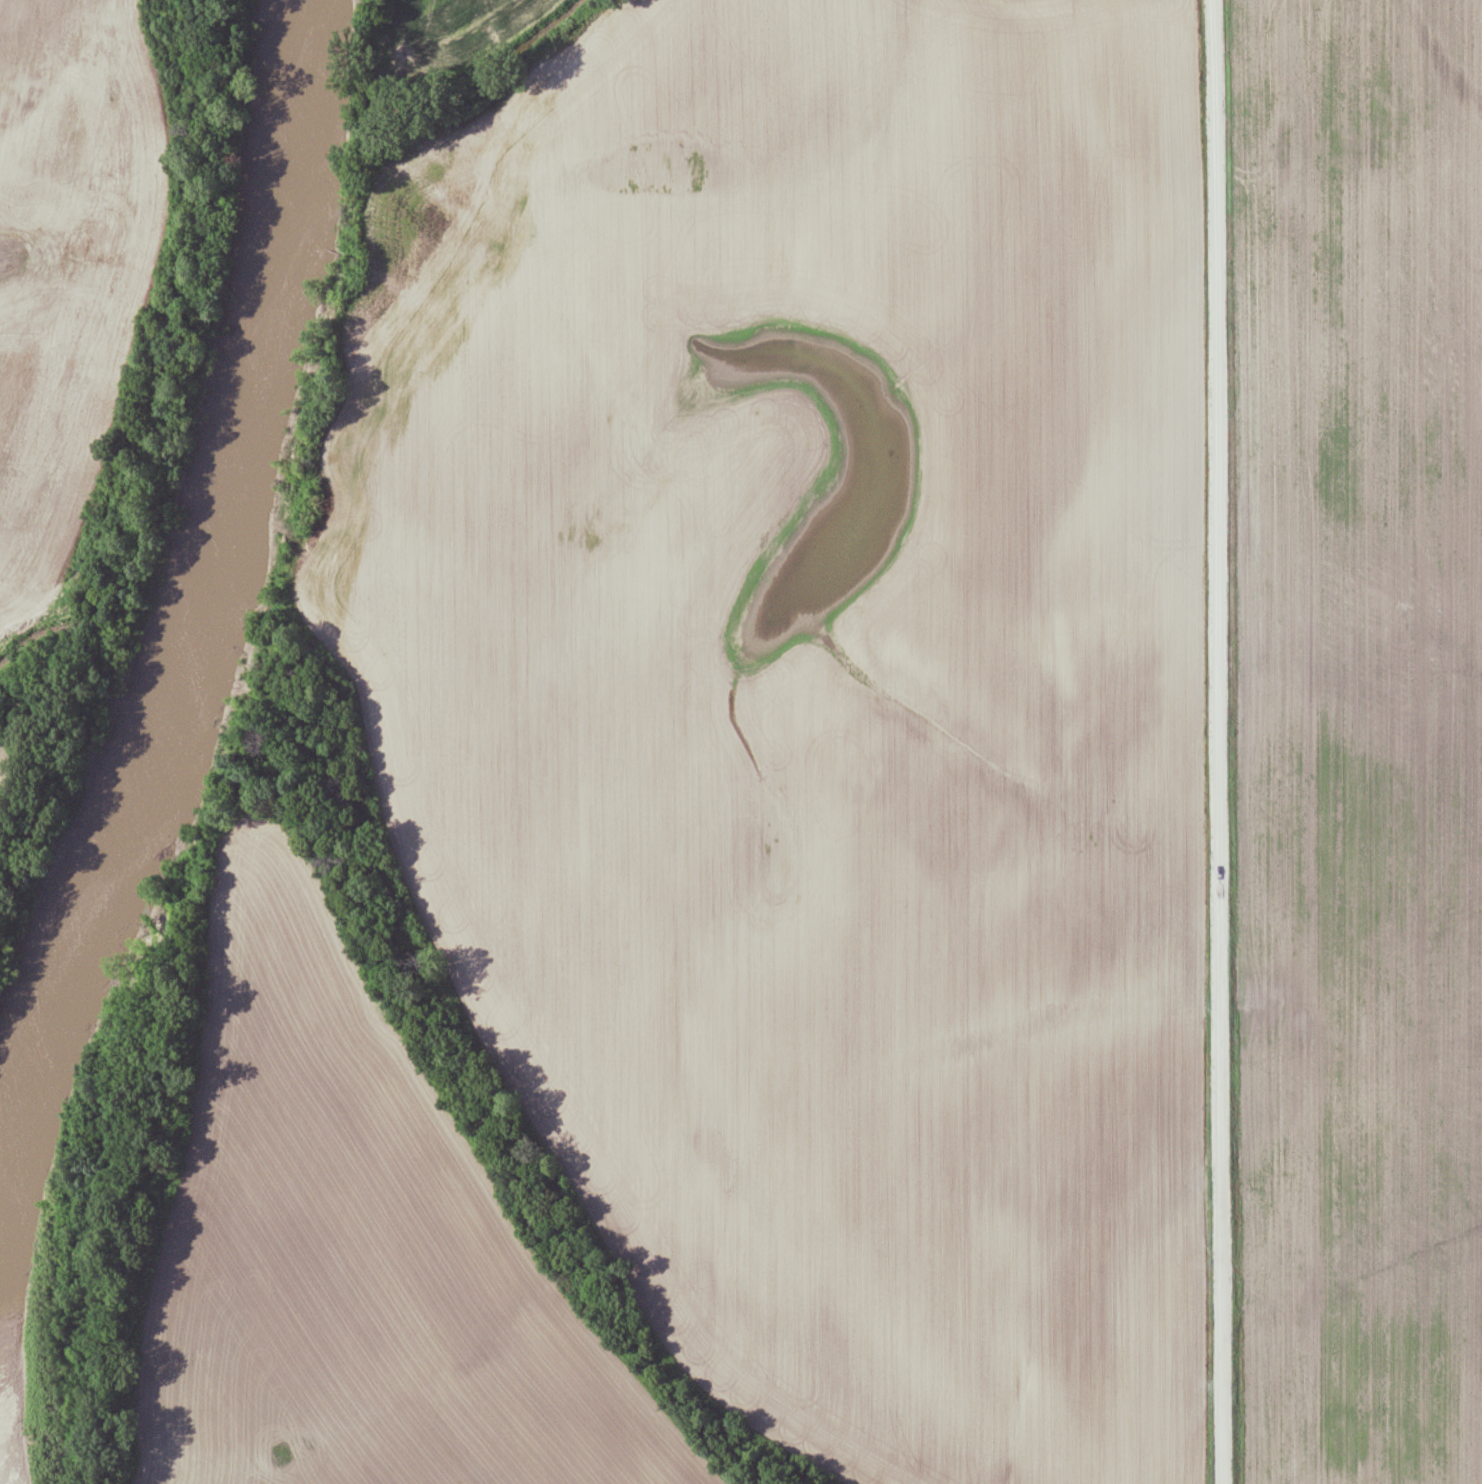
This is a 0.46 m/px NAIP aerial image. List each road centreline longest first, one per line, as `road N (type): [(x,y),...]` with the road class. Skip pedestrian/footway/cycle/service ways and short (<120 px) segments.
road 1 (residential): [(1226,1483),(1216,0)]

